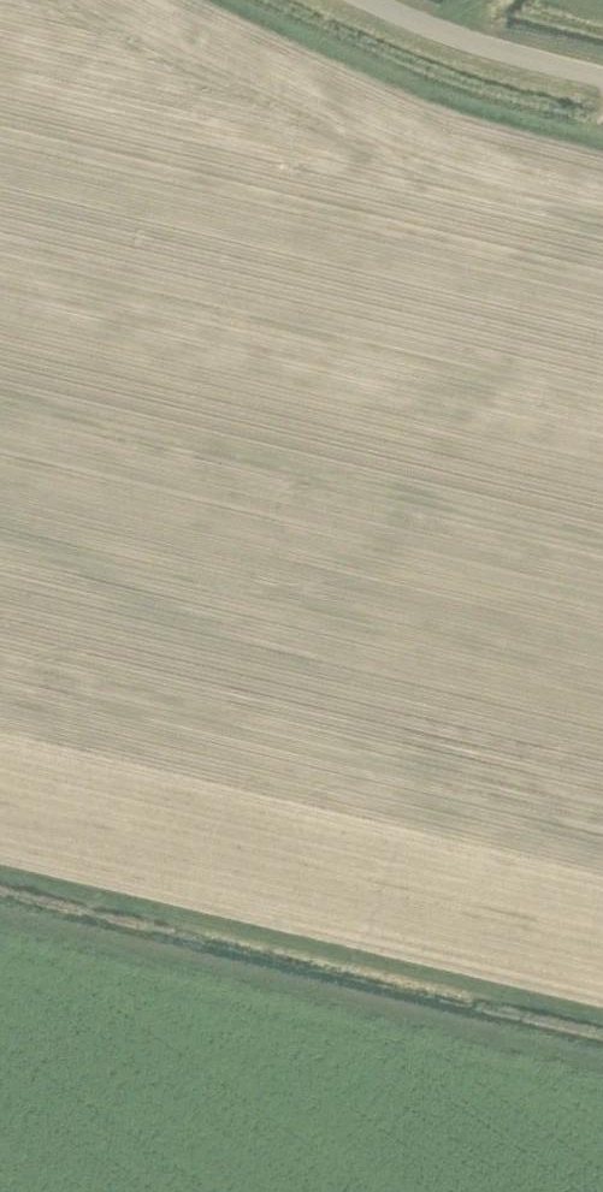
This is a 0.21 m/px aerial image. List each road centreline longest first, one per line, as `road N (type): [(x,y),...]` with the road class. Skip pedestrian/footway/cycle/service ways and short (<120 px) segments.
road 1 (unclassified): [(602,74),(492,47),(369,0)]

